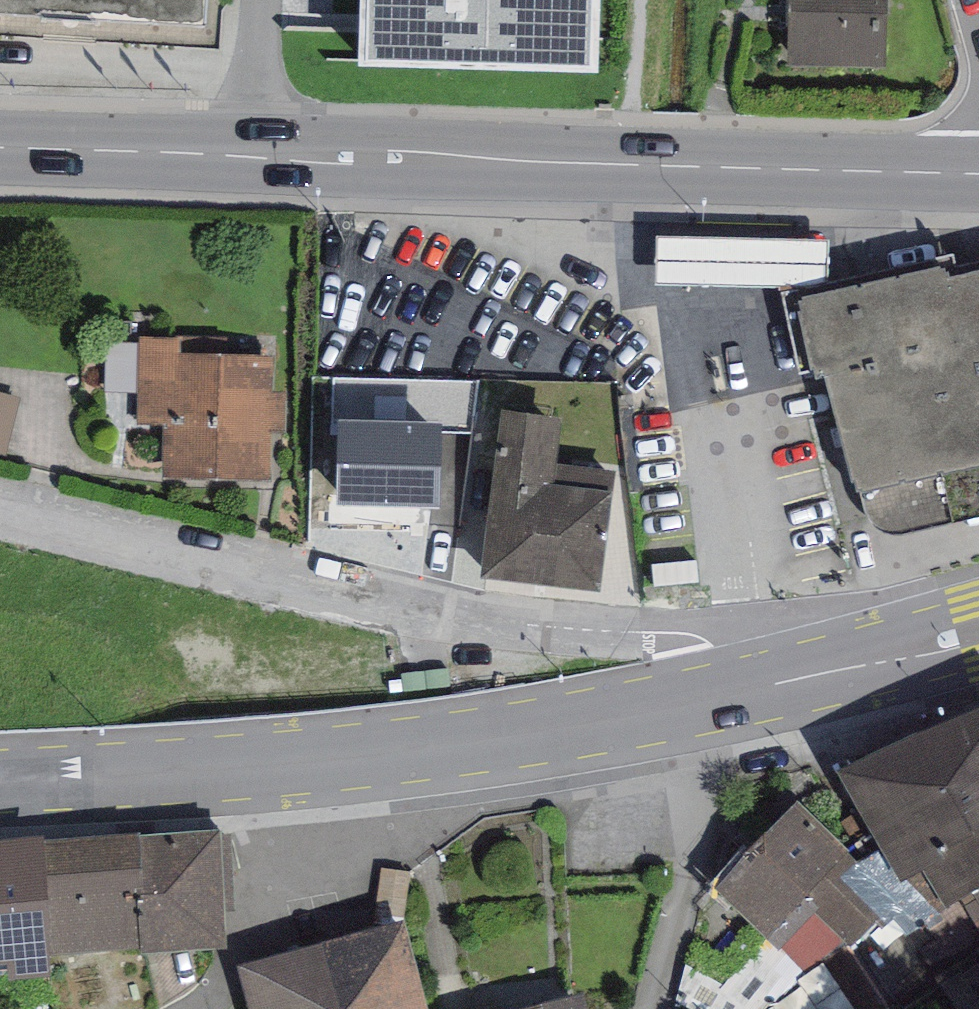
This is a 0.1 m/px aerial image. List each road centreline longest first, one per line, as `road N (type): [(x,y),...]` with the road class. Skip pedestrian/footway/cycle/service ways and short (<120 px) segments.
road 1 (residential): [(725,697),(704,648),(688,635),(430,615),(0,510)]
road 2 (primary): [(978,172),(247,156)]
road 3 (primary): [(725,697),(471,740),(0,783)]
road 4 (primary): [(978,628),(725,697)]
road 5 (primary): [(247,156),(0,151)]
road 6 (residential): [(247,156),(256,0)]

